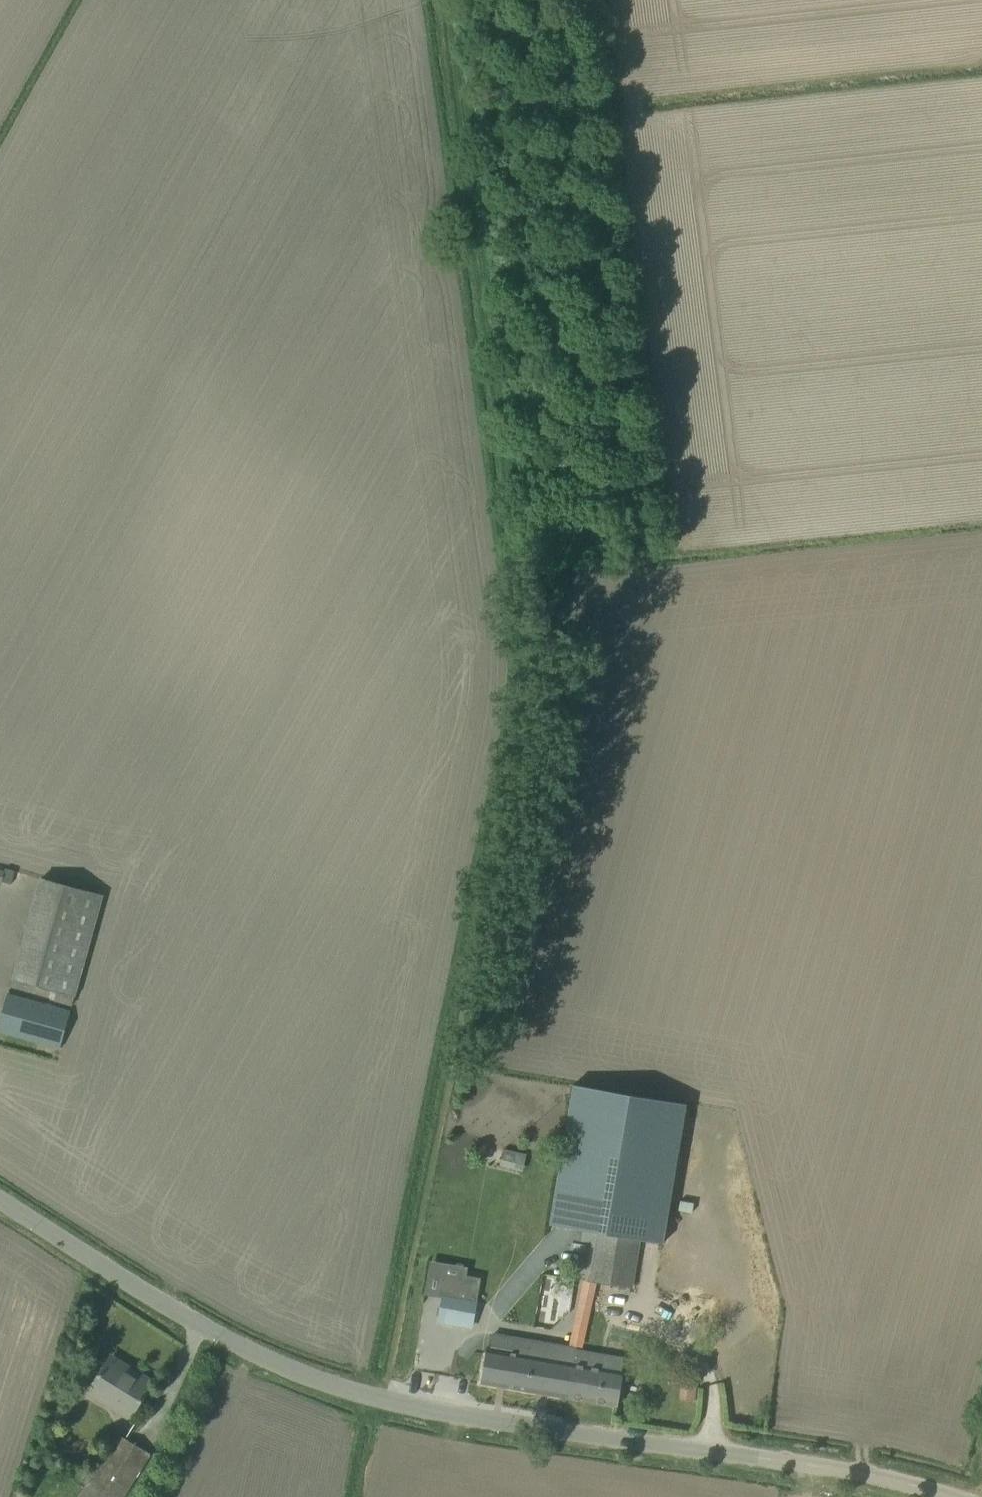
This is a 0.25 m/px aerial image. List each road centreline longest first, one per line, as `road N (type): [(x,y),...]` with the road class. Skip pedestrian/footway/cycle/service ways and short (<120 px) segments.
road 1 (unclassified): [(956,1496),(861,1473),(384,1401),(226,1339),(0,1199)]

